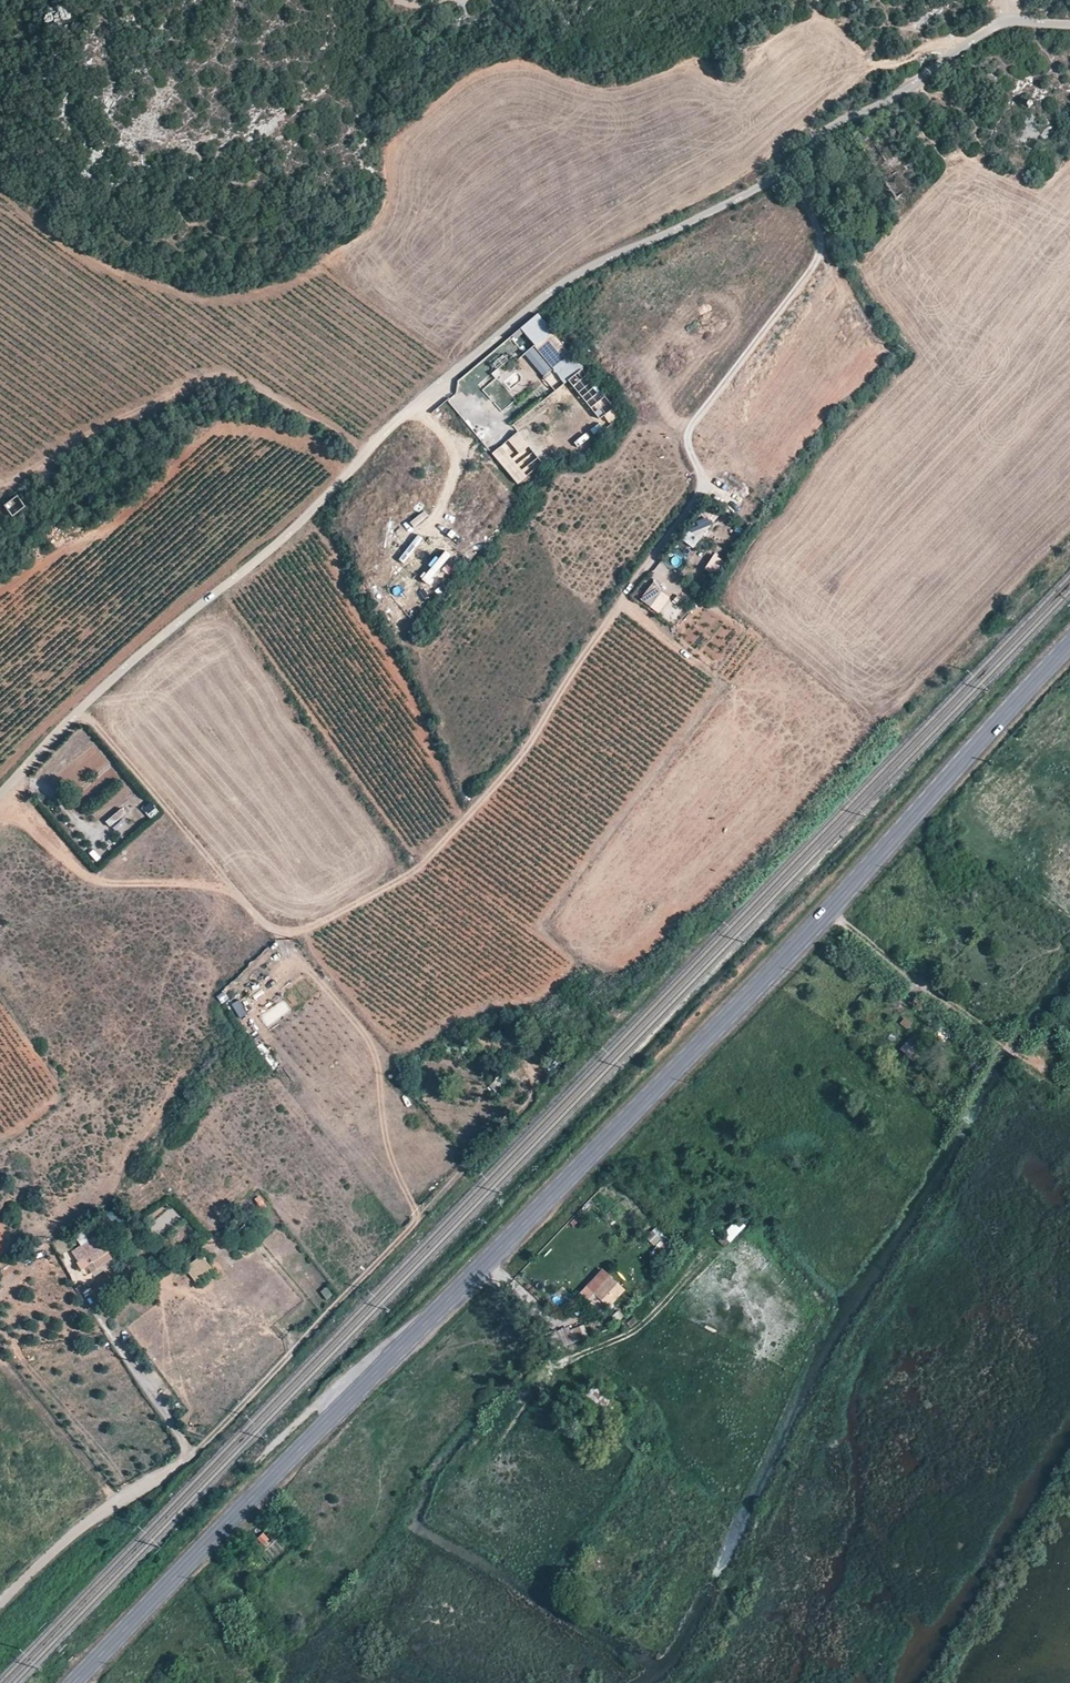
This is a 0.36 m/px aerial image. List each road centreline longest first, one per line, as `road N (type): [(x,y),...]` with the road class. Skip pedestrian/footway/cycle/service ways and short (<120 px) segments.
road 1 (tertiary): [(73,1682),(718,1027),(1069,645)]
road 2 (unclassified): [(1069,25),(1012,21),(979,35),(914,83),(826,130),(746,195),(548,294),(413,407),(282,540),(114,679),(0,796)]
road 3 (track): [(82,709),(267,927),(306,930),(409,875),(538,739),(707,482),(689,430),(819,255),(818,231),(785,168)]
road 4 (track): [(0,492),(124,414),(221,374),(369,450)]
road 5 (track): [(4,792),(65,859),(96,882),(198,885),(242,898)]
road 6 (unclassified): [(0,1604),(84,1525),(196,1453)]

